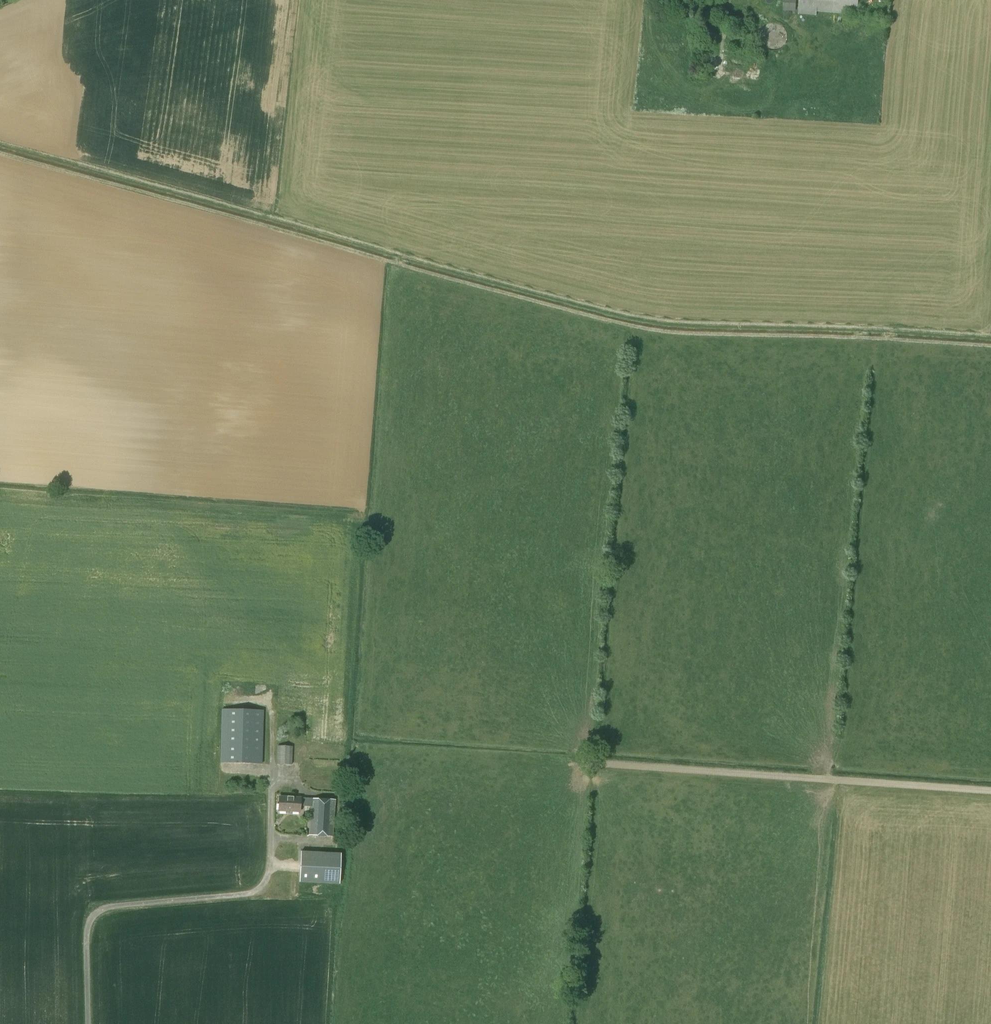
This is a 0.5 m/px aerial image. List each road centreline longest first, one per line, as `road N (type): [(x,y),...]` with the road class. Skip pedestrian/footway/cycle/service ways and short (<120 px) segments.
road 1 (track): [(590,764),(990,792)]

